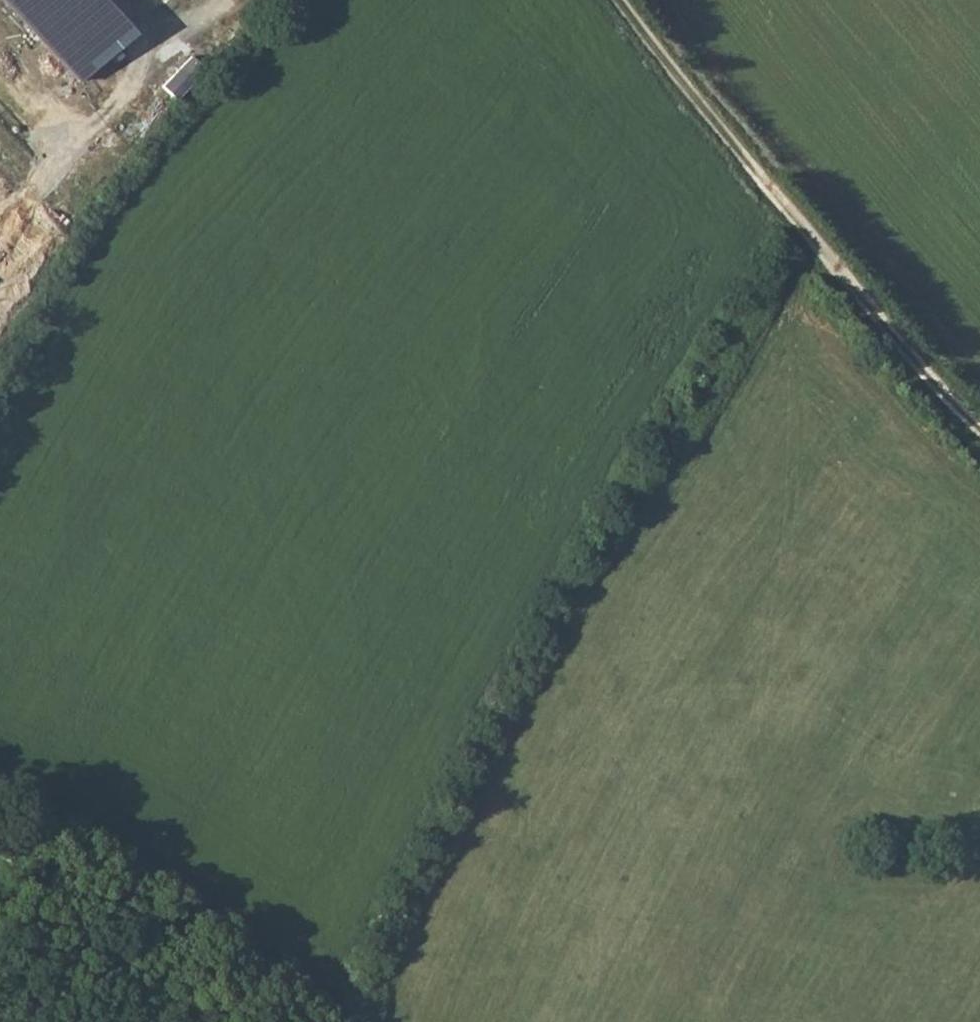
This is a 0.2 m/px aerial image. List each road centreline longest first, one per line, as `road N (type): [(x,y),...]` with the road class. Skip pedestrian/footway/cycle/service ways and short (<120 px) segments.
road 1 (track): [(620,0),(939,395),(979,427)]

